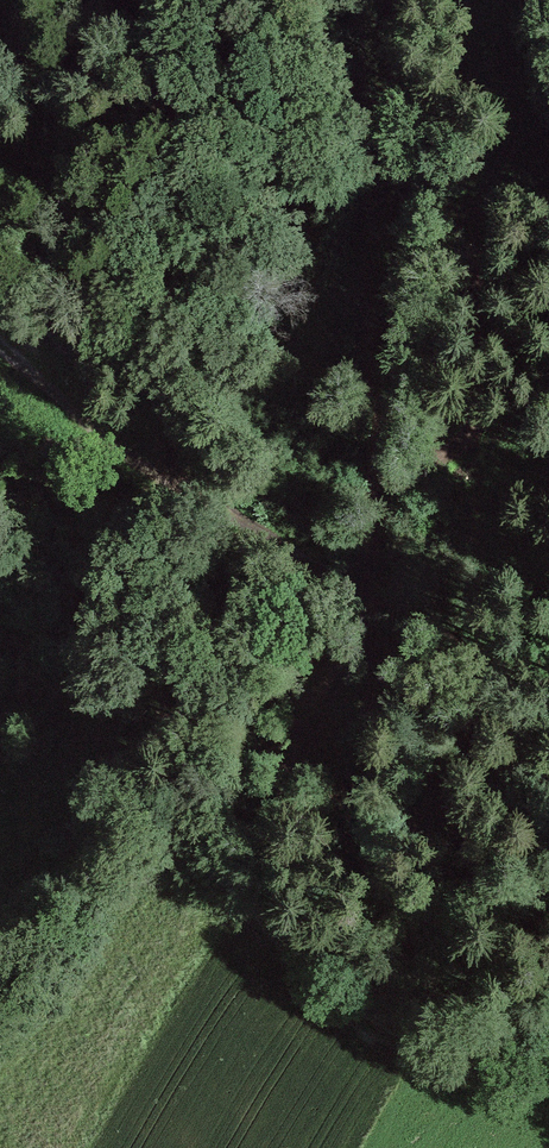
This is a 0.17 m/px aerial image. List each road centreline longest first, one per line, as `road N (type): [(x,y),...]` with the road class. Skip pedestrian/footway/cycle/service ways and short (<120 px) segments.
road 1 (track): [(370,629),(157,893),(0,1134)]
road 2 (track): [(395,0),(407,252),(362,567),(365,593)]
road 3 (track): [(365,593),(120,445),(0,336)]
road 4 (track): [(365,593),(370,629),(480,869),(548,961)]

